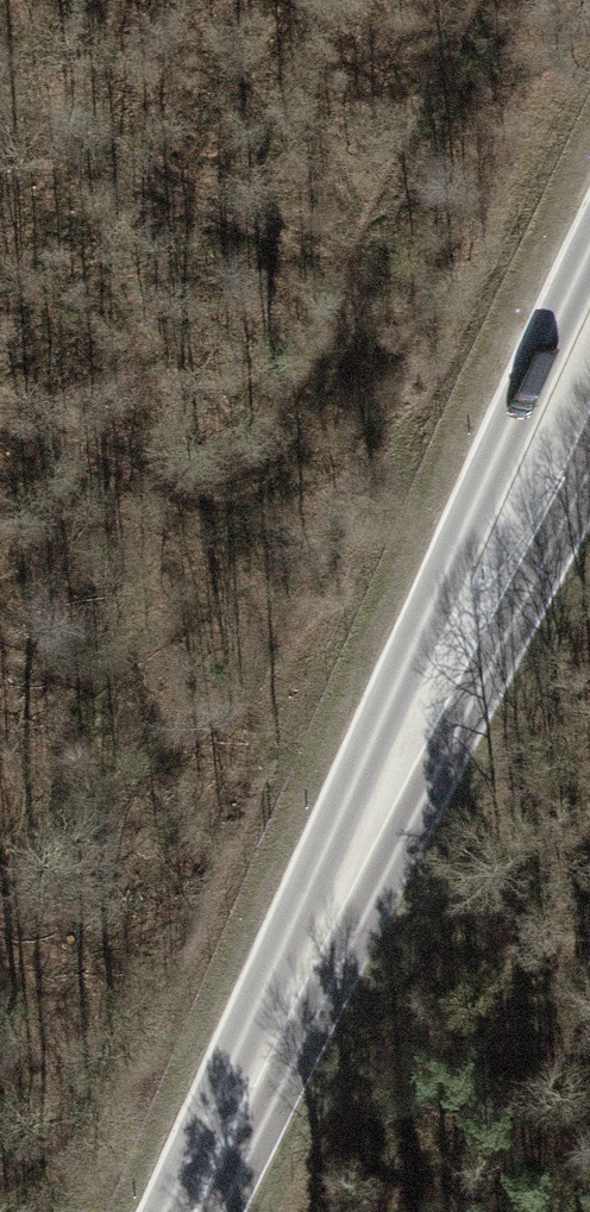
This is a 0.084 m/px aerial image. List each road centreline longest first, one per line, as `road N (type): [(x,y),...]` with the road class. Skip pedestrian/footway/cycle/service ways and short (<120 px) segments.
road 1 (primary): [(589,235),(460,528),(400,757)]
road 2 (primary): [(191,1211),(400,757)]
road 3 (primary): [(400,757),(538,567),(589,454)]
road 4 (track): [(589,1056),(474,952)]

